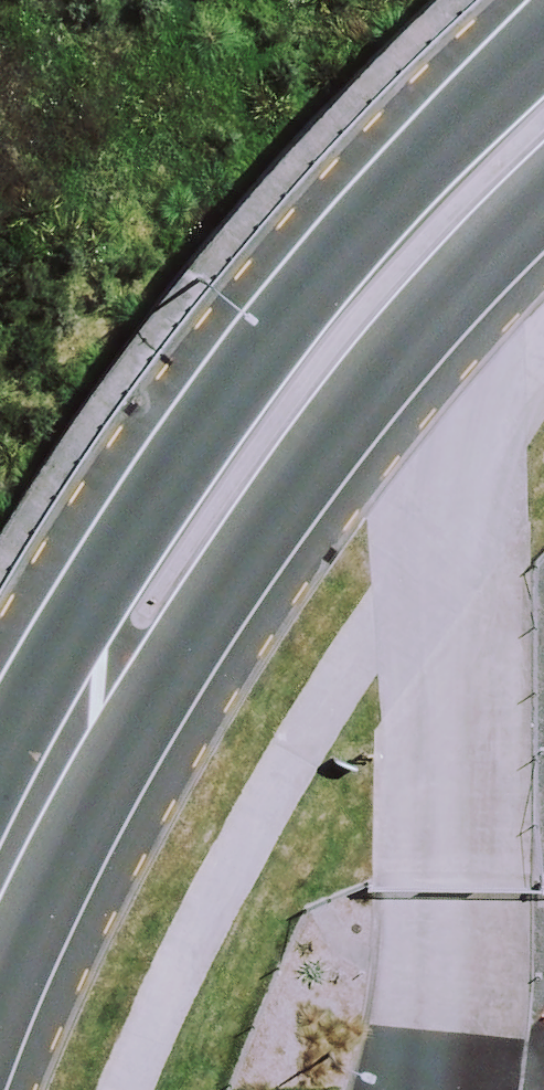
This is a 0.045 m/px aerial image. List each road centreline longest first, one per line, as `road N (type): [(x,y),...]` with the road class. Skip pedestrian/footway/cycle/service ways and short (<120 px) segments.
road 1 (unclassified): [(38,790),(75,580),(365,197),(543,25)]
road 2 (unclassified): [(543,195),(450,300),(216,611),(38,790)]

